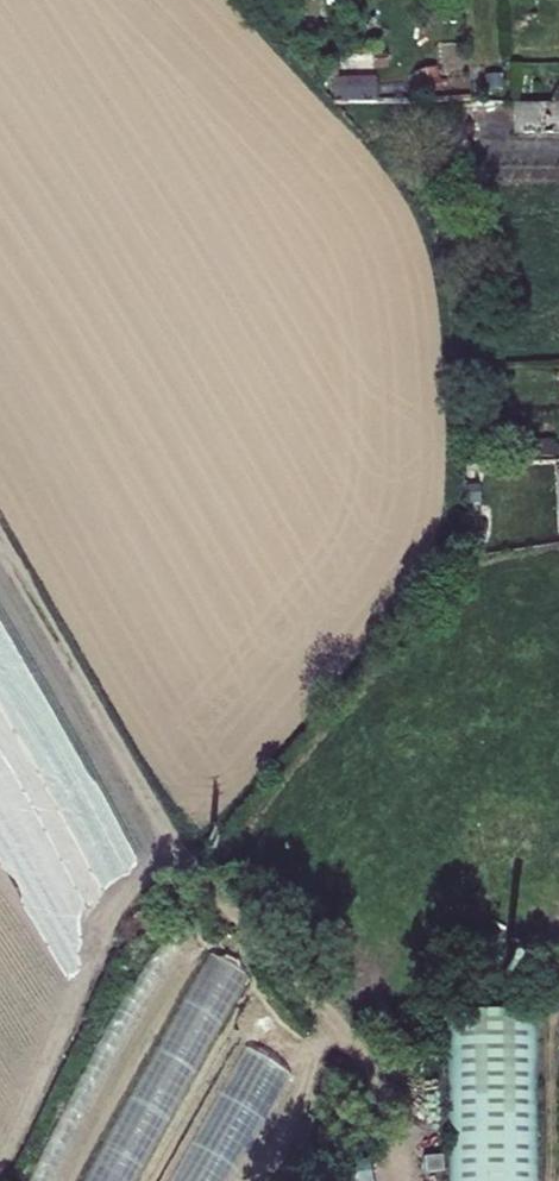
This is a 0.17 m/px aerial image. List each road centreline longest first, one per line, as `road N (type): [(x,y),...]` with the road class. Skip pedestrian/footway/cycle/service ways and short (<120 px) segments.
road 1 (track): [(173,841),(0,532)]

